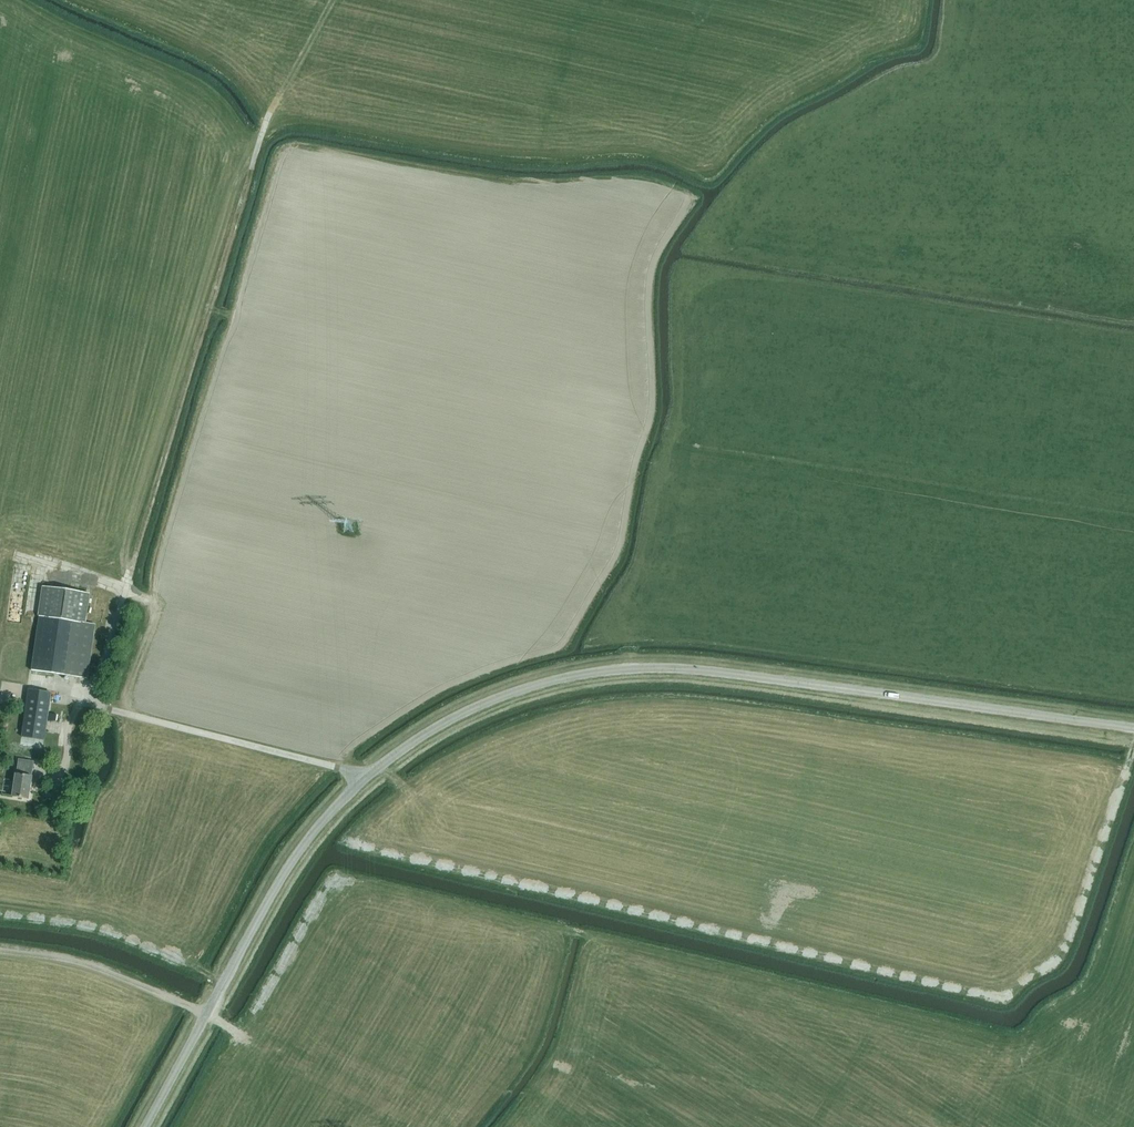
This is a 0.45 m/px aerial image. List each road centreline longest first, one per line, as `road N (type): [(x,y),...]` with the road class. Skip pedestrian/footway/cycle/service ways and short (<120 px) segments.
road 1 (tertiary): [(145,1126),(313,832),(363,780),(417,739),(506,695),(593,672),(682,669),(1133,728)]
road 2 (track): [(81,703),(100,674),(266,120),(333,0)]
road 3 (track): [(17,555),(149,599)]

